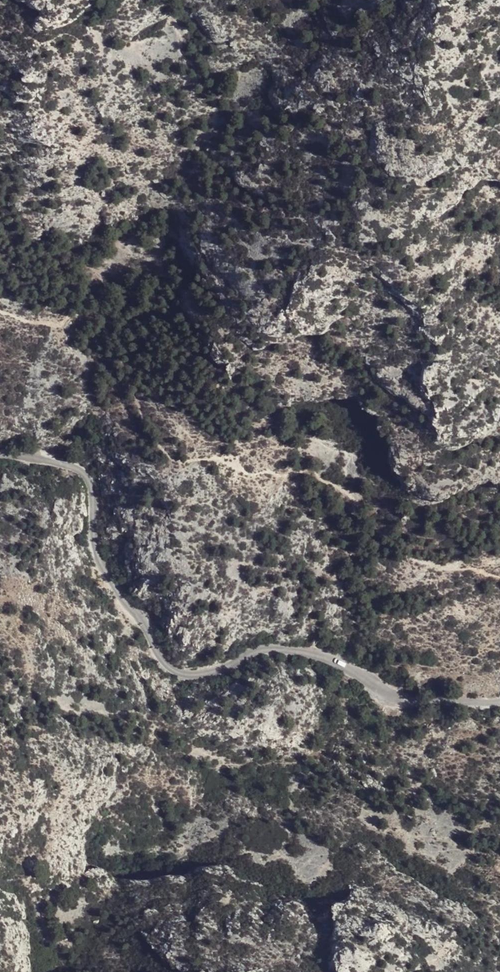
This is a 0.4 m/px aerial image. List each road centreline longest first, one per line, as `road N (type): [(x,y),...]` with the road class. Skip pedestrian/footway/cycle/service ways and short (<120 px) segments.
road 1 (unclassified): [(499,702),(400,699),(341,663),(289,650),(261,650),(204,674),(173,670),(97,558),(86,474),(0,455)]

